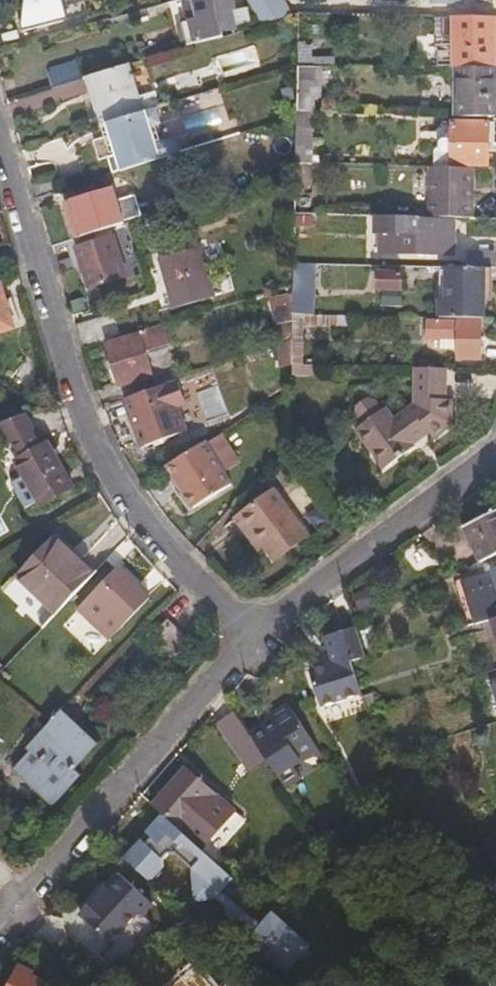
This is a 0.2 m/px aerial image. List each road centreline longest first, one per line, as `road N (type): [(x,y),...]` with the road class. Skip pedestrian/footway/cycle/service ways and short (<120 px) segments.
road 1 (residential): [(0,136),(90,431),(153,531),(254,629)]
road 2 (residential): [(254,629),(0,928)]
road 3 (residential): [(495,453),(254,629)]

